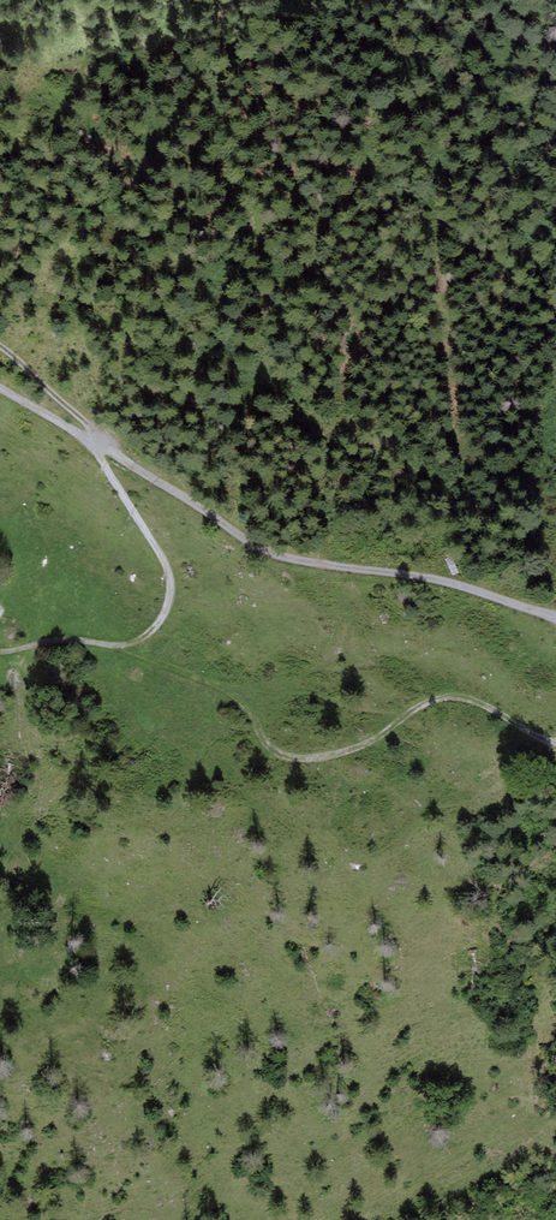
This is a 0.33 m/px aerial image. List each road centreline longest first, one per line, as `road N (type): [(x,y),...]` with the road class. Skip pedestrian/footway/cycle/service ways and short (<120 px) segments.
road 1 (track): [(92,441),(283,556),(437,579),(555,616)]
road 2 (track): [(555,742),(484,705),(442,697),(362,745),(288,756),(214,685),(115,645)]
road 3 (track): [(0,652),(67,639),(139,640),(166,612),(167,568),(92,441)]
road 4 (track): [(92,441),(85,422),(0,343)]

